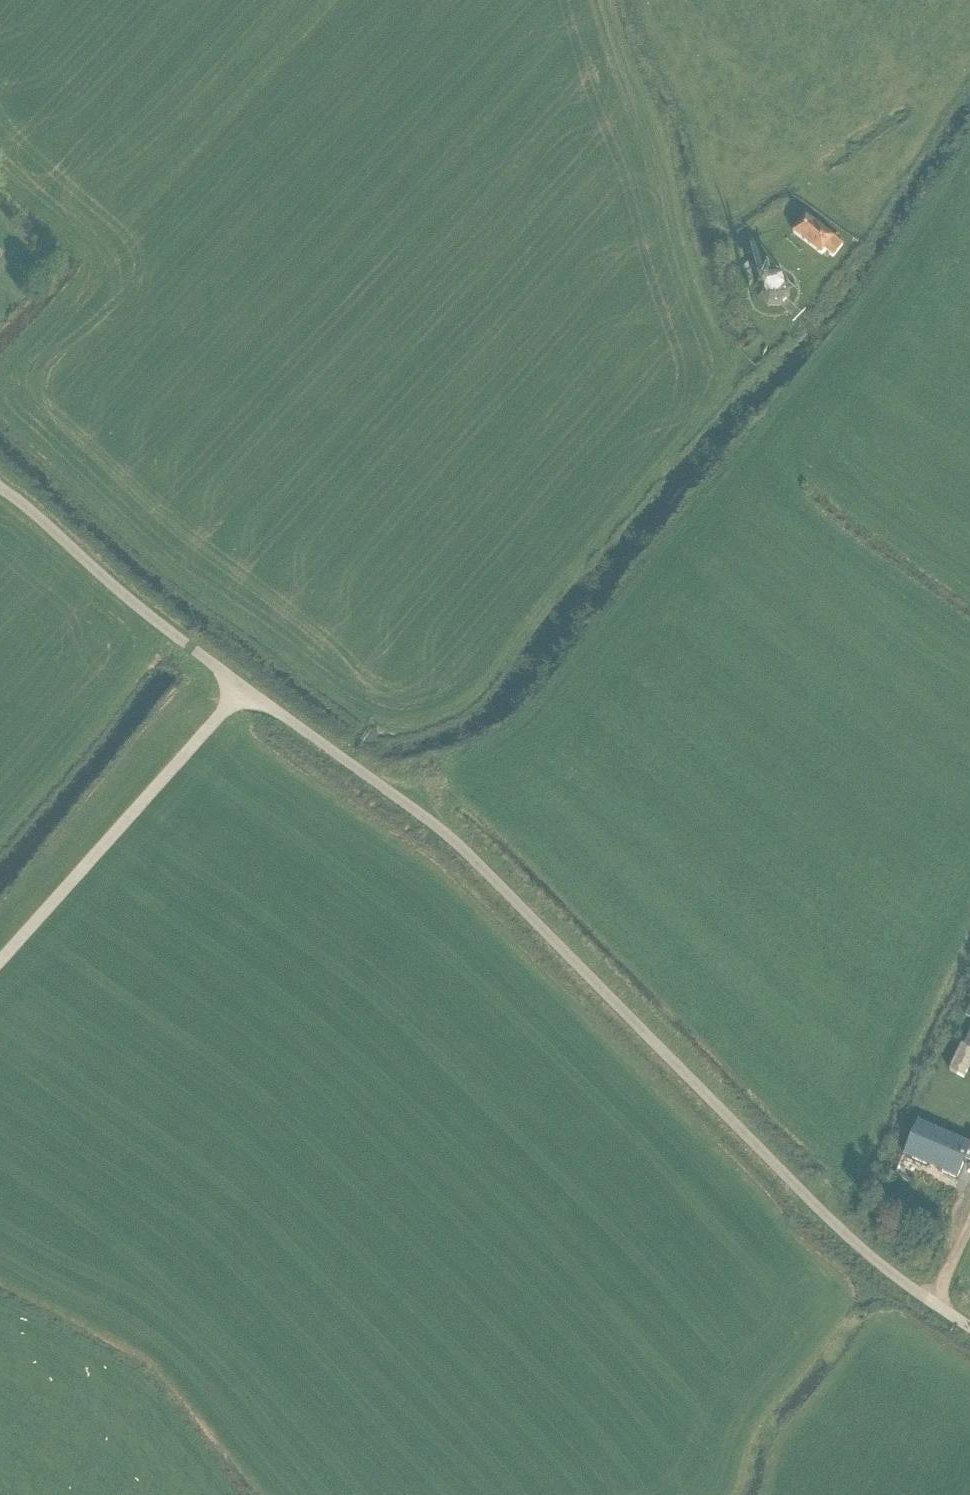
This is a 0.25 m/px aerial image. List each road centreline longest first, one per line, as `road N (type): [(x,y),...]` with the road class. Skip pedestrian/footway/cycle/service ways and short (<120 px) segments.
road 1 (unclassified): [(969,1331),(861,1253),(432,829),(237,686),(0,486)]
road 2 (track): [(595,0),(666,159),(676,237),(709,336),(723,357)]

